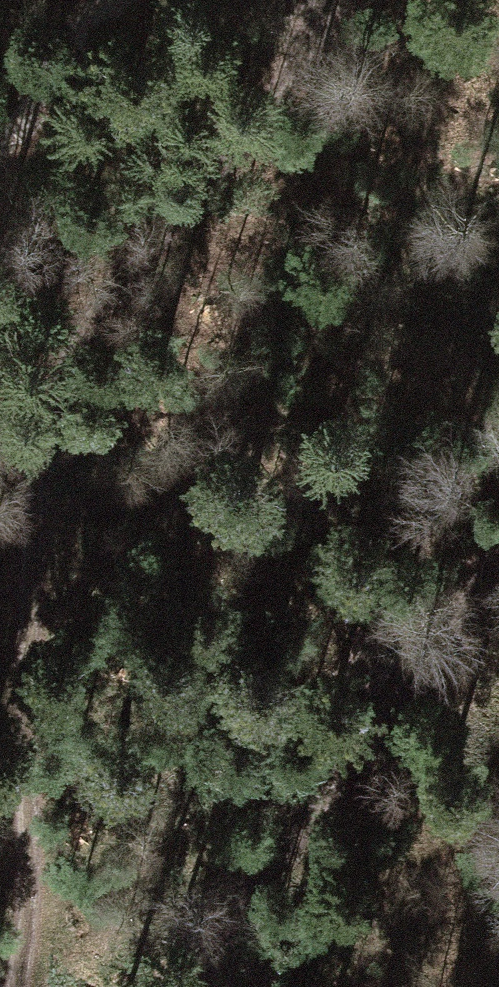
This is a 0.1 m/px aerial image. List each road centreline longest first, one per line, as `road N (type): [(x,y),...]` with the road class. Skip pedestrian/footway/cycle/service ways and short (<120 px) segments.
road 1 (track): [(277,0),(289,11),(280,72),(210,221),(91,431),(0,954)]
road 2 (track): [(176,986),(267,838),(498,520)]
road 3 (track): [(0,126),(122,0)]

